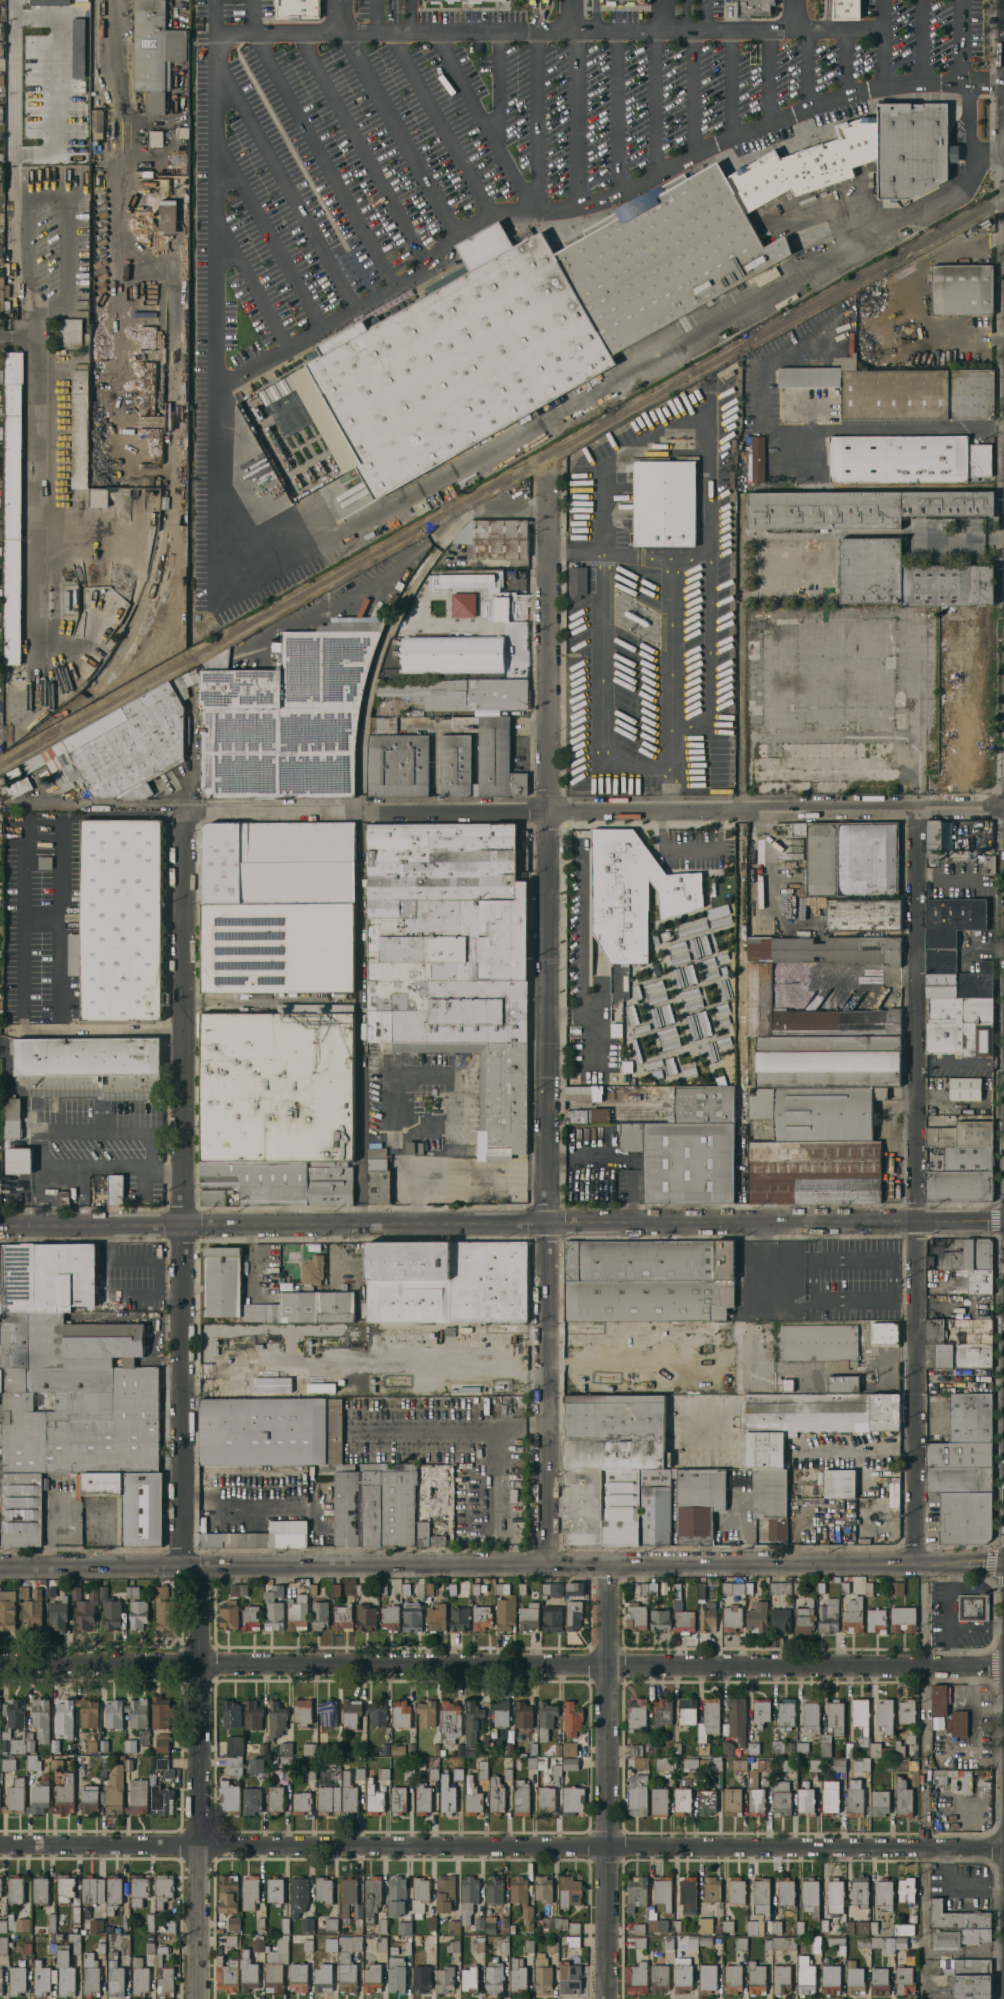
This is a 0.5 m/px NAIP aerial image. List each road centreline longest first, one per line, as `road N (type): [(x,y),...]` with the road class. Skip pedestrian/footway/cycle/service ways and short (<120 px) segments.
road 1 (residential): [(562,496),(542,1566)]
road 2 (residential): [(1003,1667),(0,1662)]
road 3 (residential): [(1003,1848),(0,1845)]
road 4 (residential): [(1003,807),(4,805)]
road 5 (tertiary): [(960,1564),(0,1568)]
road 6 (tertiary): [(1003,1221),(186,1226)]
road 7 (residential): [(914,809),(912,1564)]
road 8 (residential): [(603,1566),(603,1998)]
road 9 (tertiary): [(198,1567),(197,1998)]
road 10 (residential): [(184,808),(186,1226)]
road 11 (residential): [(186,1226),(180,1567)]
road 12 (tertiary): [(186,1226),(0,1227)]
road 13 (residential): [(188,686),(184,808)]

